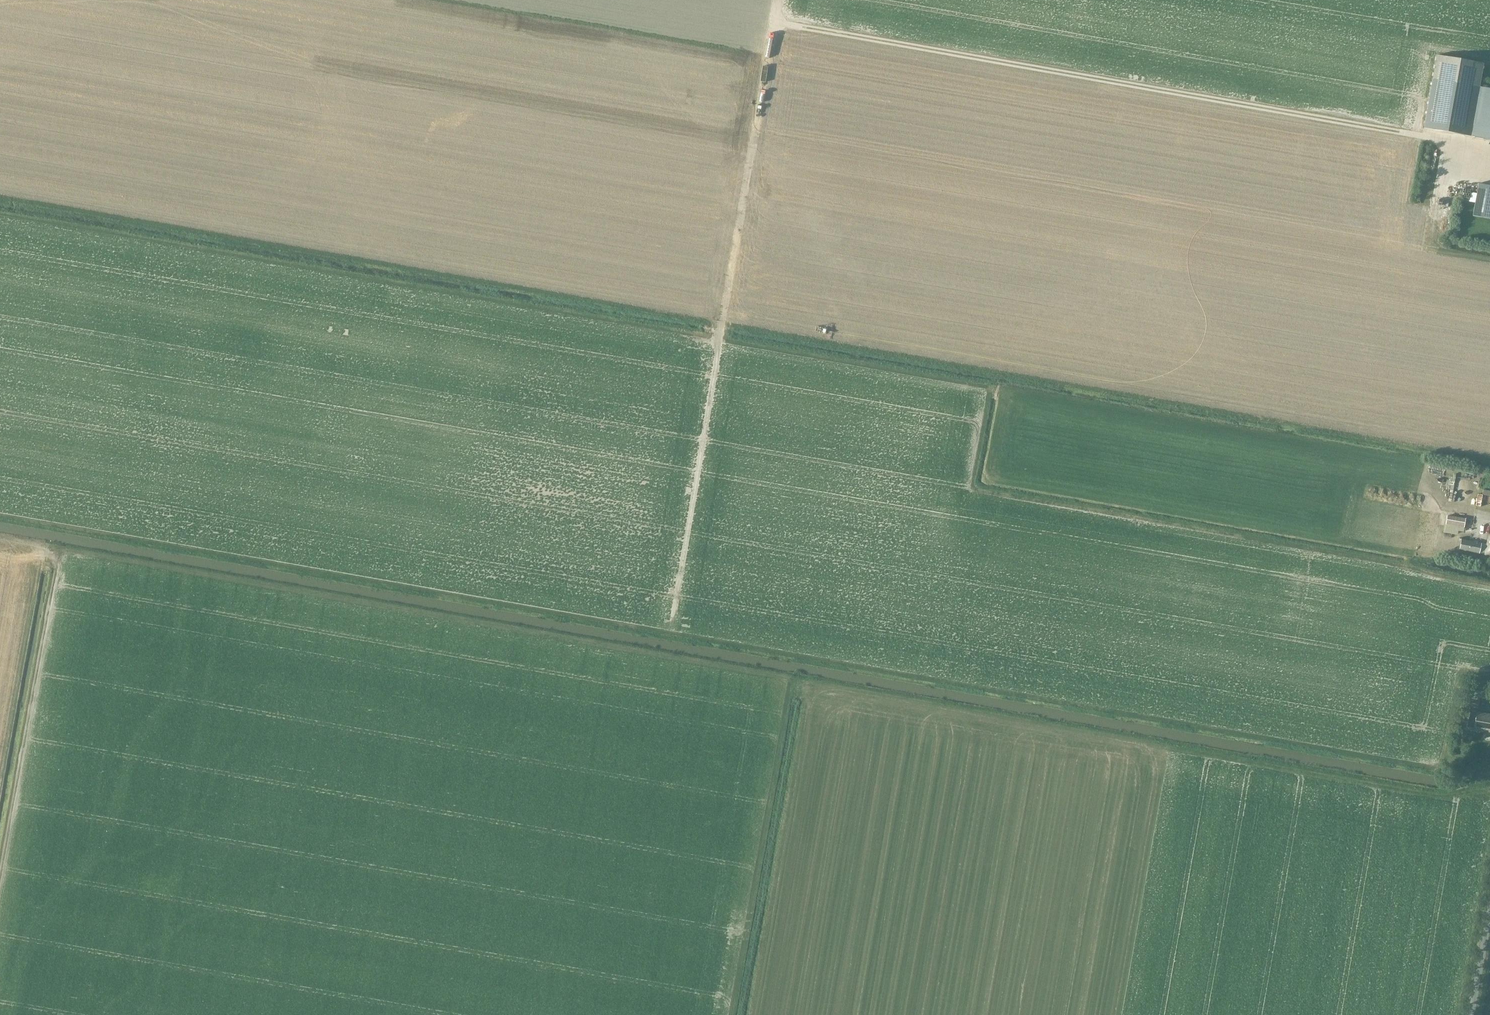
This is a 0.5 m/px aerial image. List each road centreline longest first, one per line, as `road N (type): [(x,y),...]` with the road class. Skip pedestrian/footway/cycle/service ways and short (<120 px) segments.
road 1 (track): [(1489,156),(1418,132),(800,23)]

